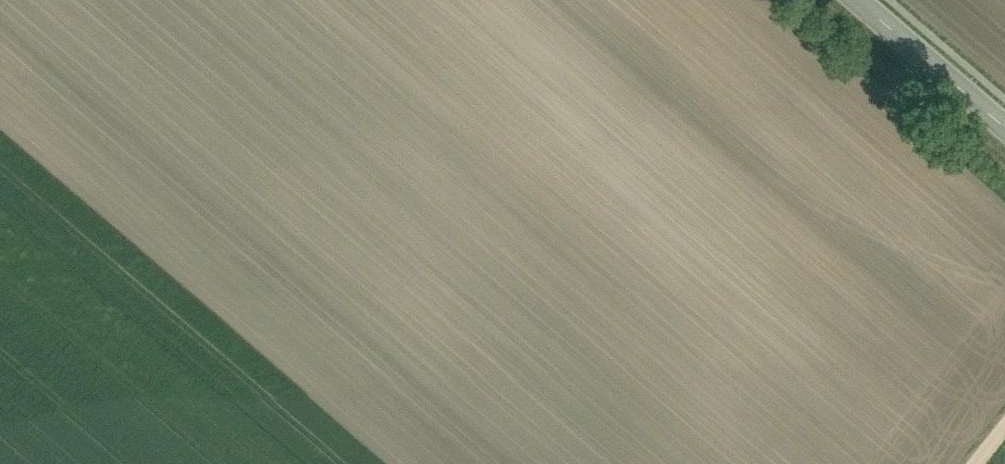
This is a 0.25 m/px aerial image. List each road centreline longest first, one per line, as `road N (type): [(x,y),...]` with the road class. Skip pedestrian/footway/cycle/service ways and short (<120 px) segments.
road 1 (secondary): [(876,0),(1004,112)]

